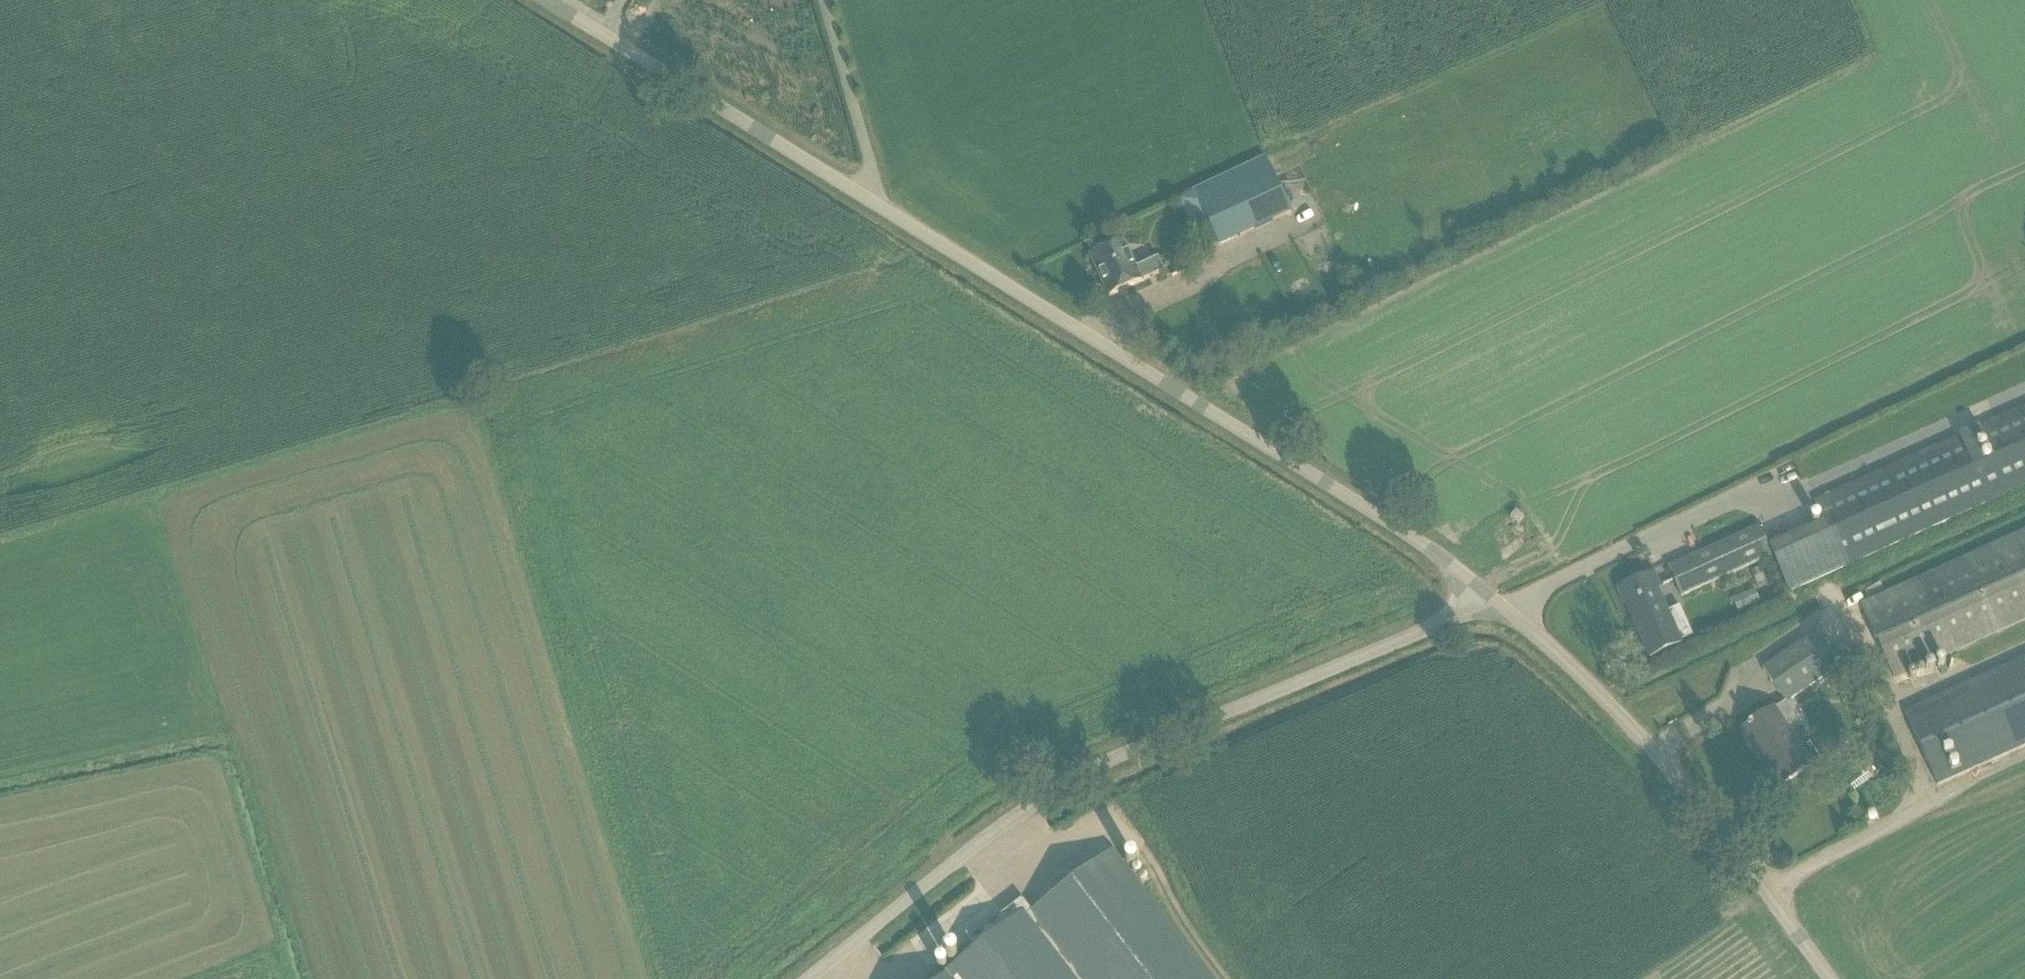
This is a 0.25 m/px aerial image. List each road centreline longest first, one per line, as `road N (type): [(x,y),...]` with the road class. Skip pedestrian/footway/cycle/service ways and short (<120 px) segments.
road 1 (unclassified): [(1493,600),(1376,515),(546,0)]
road 2 (unclassified): [(809,978),(972,848),(1077,777),(1493,600)]
road 3 (unclassified): [(1831,978),(1636,733),(1493,600)]

